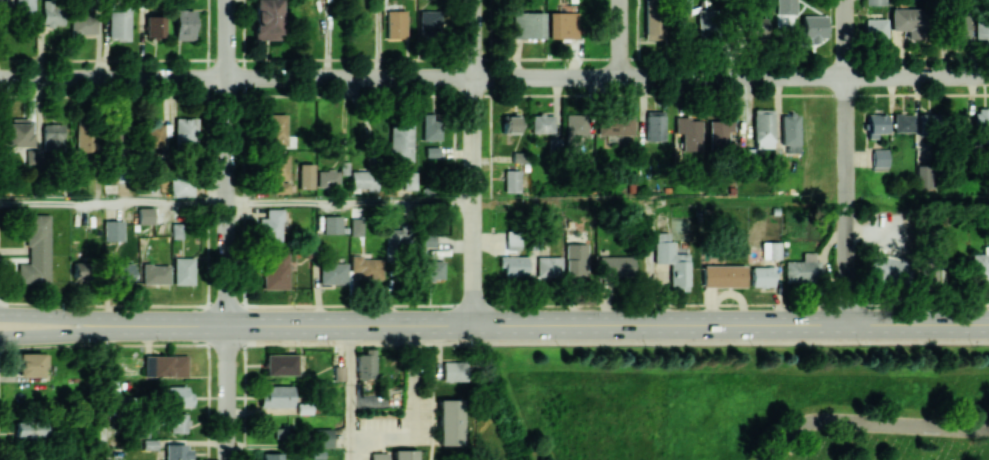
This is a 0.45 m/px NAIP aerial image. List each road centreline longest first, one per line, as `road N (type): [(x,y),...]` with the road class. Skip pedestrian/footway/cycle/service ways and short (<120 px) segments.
road 1 (residential): [(227,78),(988,76)]
road 2 (secondary): [(227,326),(988,324)]
road 3 (residential): [(227,326),(227,0)]
road 4 (residential): [(473,325),(473,0)]
road 5 (residential): [(844,324),(845,0)]
road 6 (secondary): [(0,314),(227,326)]
road 7 (secondary): [(0,337),(227,326)]
road 8 (residential): [(0,79),(227,78)]
road 9 (residential): [(227,459),(227,326)]

